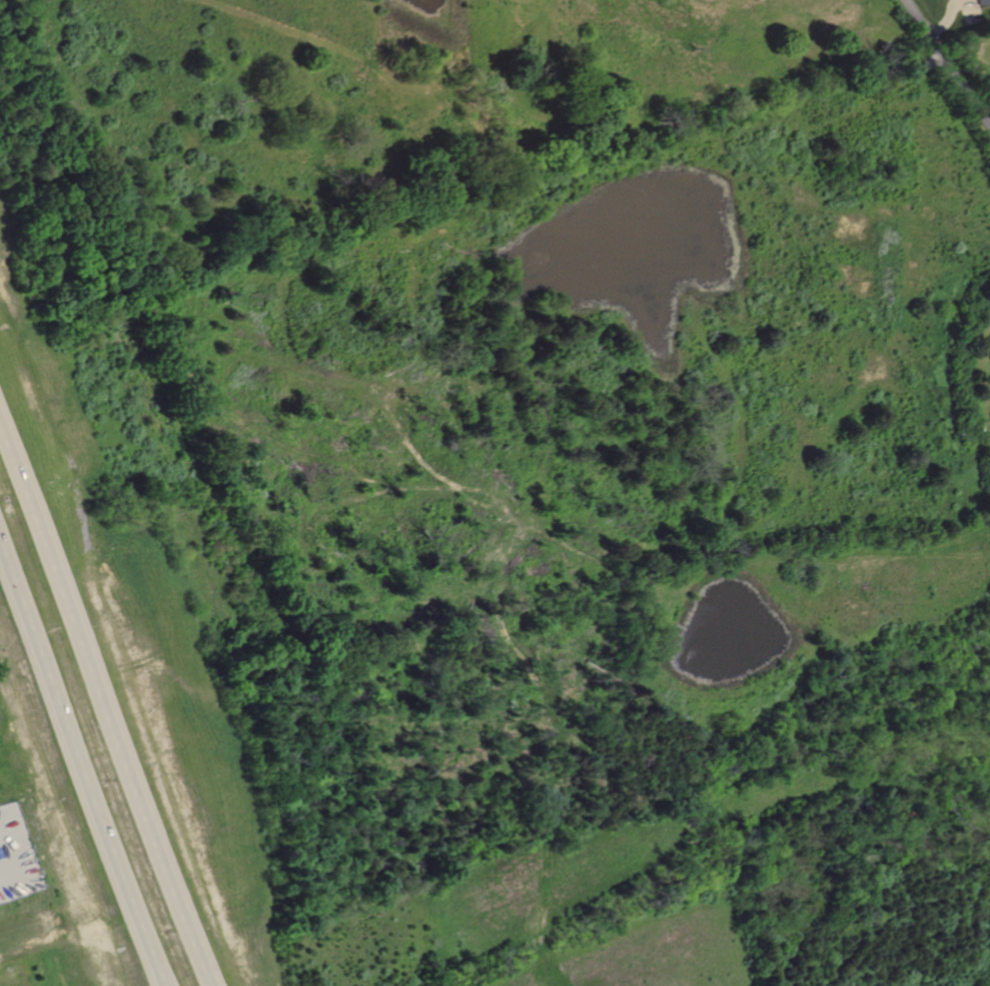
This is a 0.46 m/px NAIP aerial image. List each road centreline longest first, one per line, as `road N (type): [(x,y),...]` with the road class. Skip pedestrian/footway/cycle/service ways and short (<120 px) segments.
road 1 (trunk): [(211,985),(0,440)]
road 2 (trunk): [(0,554),(165,985)]
road 3 (residential): [(909,0),(989,128)]

